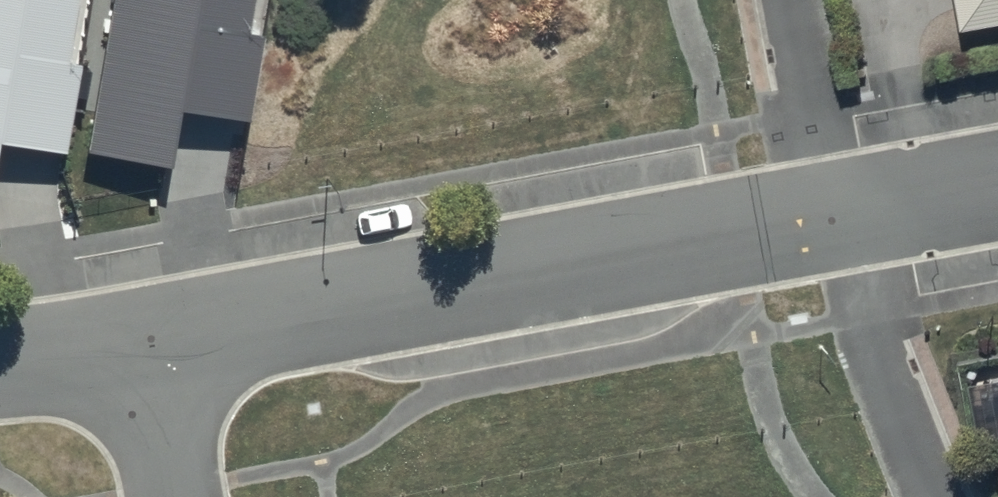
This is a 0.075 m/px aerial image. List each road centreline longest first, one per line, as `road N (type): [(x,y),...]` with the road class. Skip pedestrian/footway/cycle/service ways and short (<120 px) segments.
road 1 (residential): [(149,342),(844,216)]
road 2 (residential): [(926,496),(896,422),(844,216)]
road 3 (residential): [(149,342),(176,496)]
road 4 (residential): [(844,216),(997,186)]
road 5 (residential): [(0,364),(149,342)]

